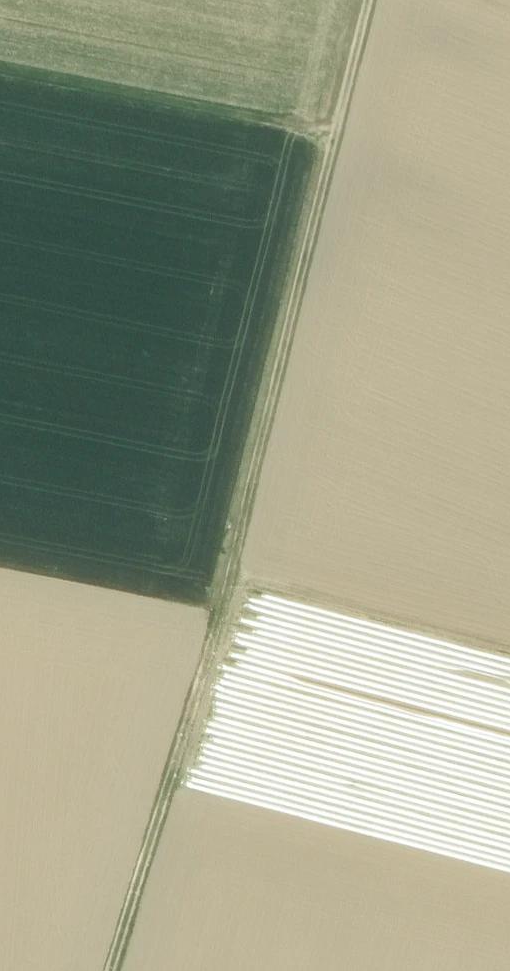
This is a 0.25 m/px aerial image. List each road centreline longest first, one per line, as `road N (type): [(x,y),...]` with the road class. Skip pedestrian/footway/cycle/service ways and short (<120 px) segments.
road 1 (track): [(105,970),(213,606),(368,0)]

